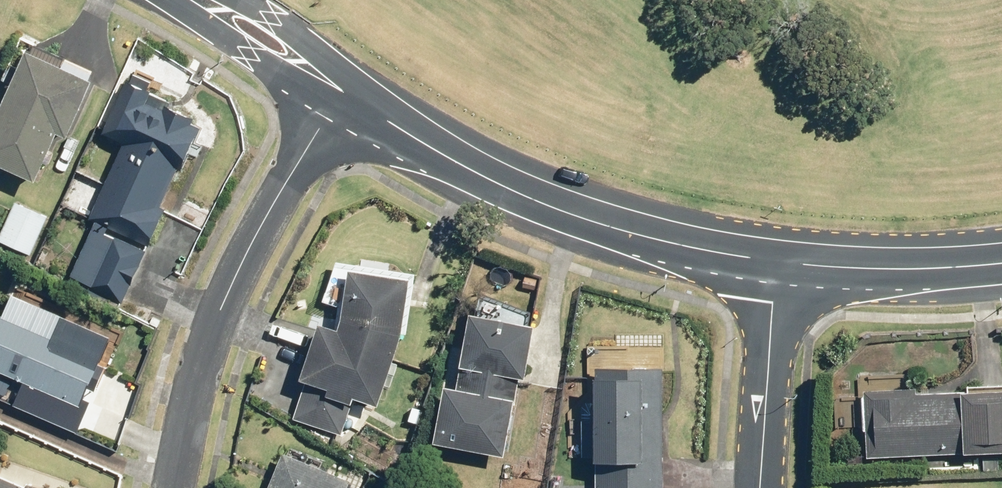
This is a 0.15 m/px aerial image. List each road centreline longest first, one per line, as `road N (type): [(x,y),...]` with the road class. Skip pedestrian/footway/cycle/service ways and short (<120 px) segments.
road 1 (residential): [(341,88),(441,155),(548,203),(660,241),(777,265)]
road 2 (residential): [(341,88),(226,295),(172,487)]
road 3 (residential): [(1001,262),(777,265)]
road 4 (residential): [(777,265),(763,487)]
road 5 (residential): [(205,0),(341,88)]

